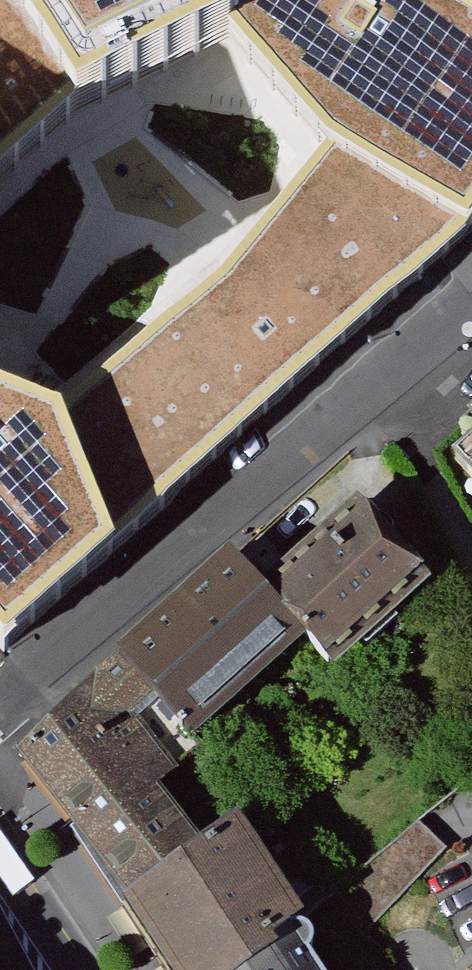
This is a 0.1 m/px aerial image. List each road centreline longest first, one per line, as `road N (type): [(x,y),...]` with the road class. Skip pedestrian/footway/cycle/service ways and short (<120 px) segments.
road 1 (unclassified): [(0,704),(372,418),(471,330)]

